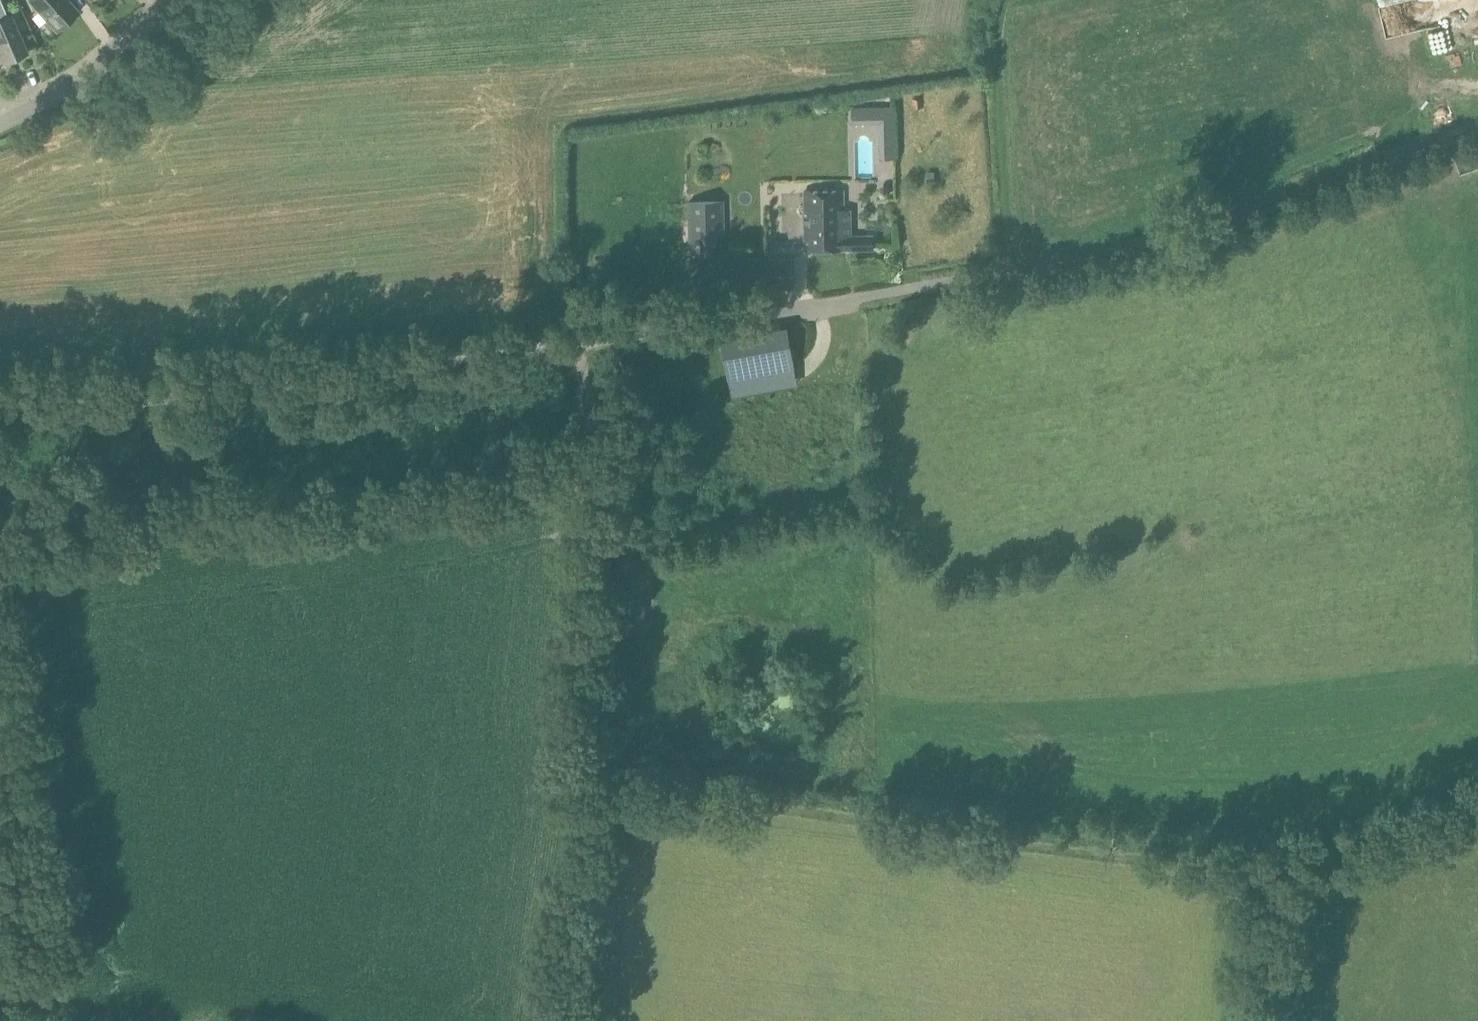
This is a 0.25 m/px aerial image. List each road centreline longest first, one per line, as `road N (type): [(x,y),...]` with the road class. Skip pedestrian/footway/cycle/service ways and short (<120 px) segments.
road 1 (unclassified): [(0,392),(474,357),(1011,273)]
road 2 (track): [(1477,128),(1126,250),(1011,273),(997,19),(1003,0)]
road 3 (track): [(567,753),(584,344)]
road 4 (track): [(51,1020),(0,717)]
road 5 (unclassified): [(0,122),(129,48),(183,0)]

